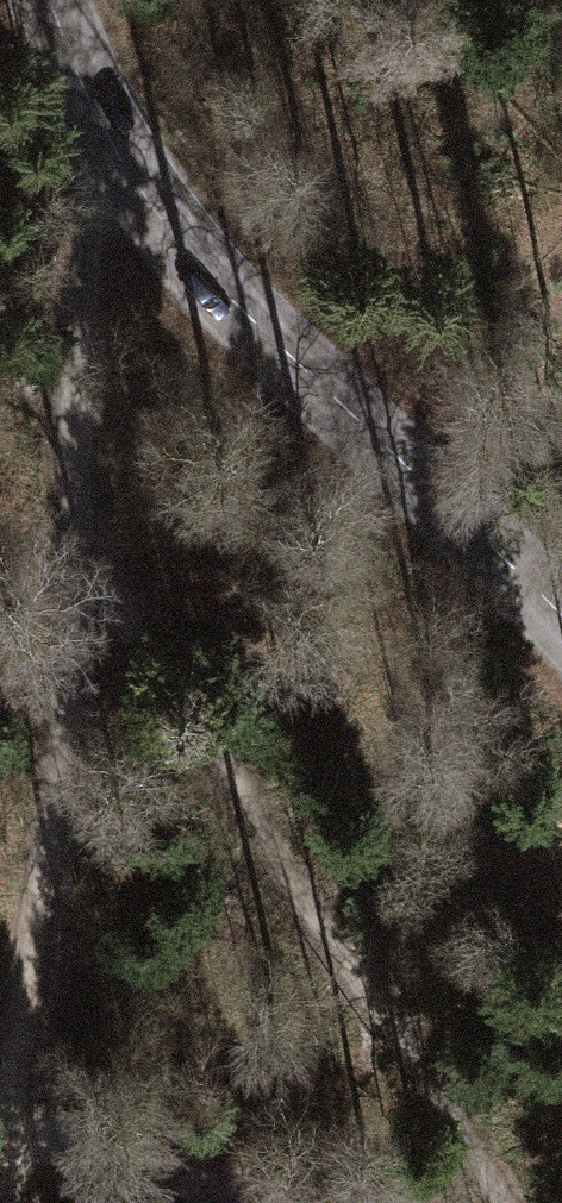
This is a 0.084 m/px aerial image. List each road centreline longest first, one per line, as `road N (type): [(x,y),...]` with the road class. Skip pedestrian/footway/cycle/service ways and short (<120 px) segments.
road 1 (track): [(0,1137),(83,539),(69,53)]
road 2 (tertiary): [(561,617),(212,281),(141,194),(50,0)]
road 3 (track): [(83,539),(192,700),(498,1202)]
road 4 (track): [(0,1138),(125,1147),(245,1202)]

